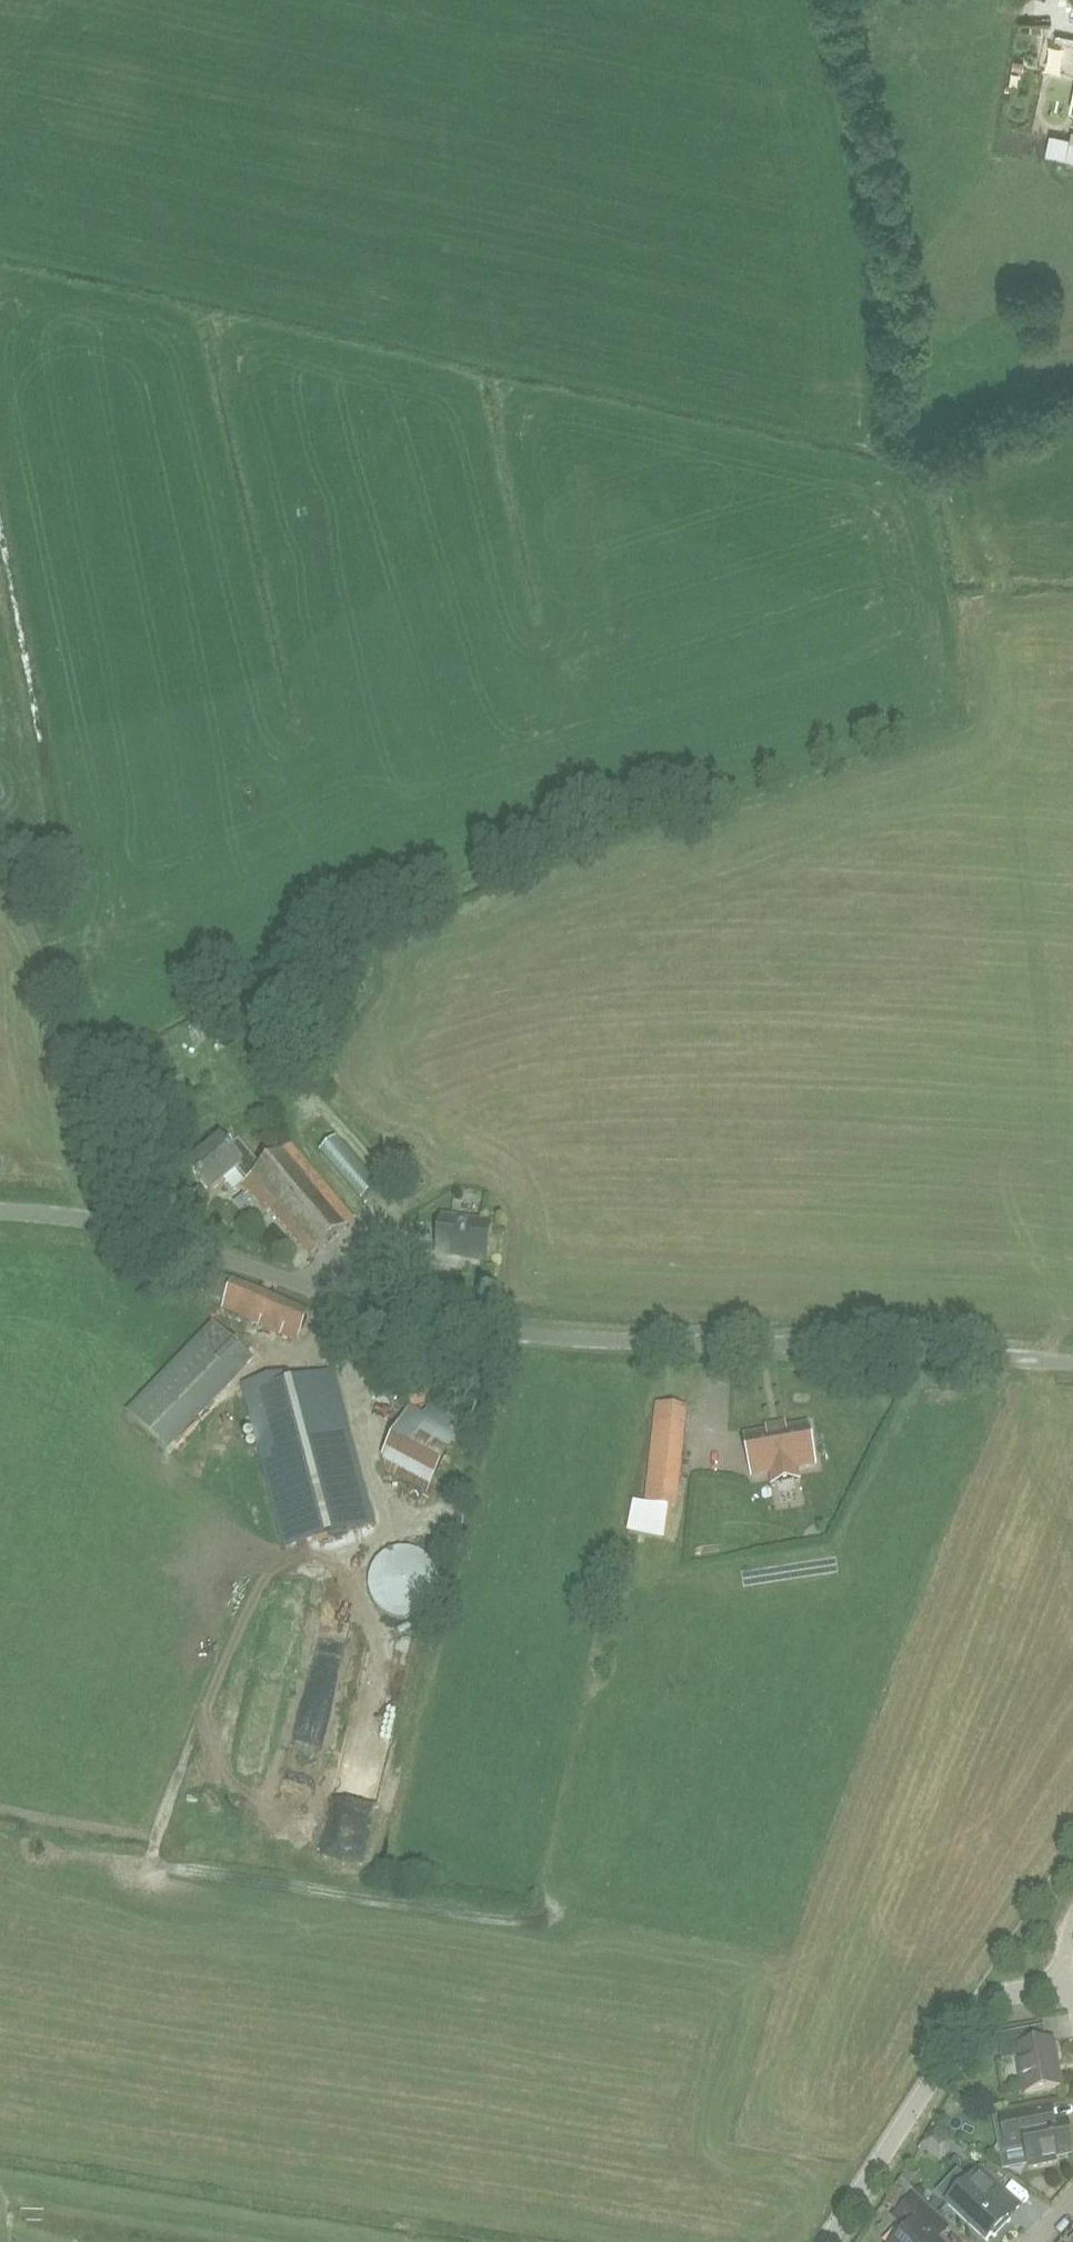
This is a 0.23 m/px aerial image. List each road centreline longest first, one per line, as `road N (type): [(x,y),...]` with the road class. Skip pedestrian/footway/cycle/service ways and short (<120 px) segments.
road 1 (unclassified): [(1072,1366),(498,1335),(343,1300),(176,1243),(0,1215)]
road 2 (residential): [(829,2241),(982,2007),(1072,1980)]

